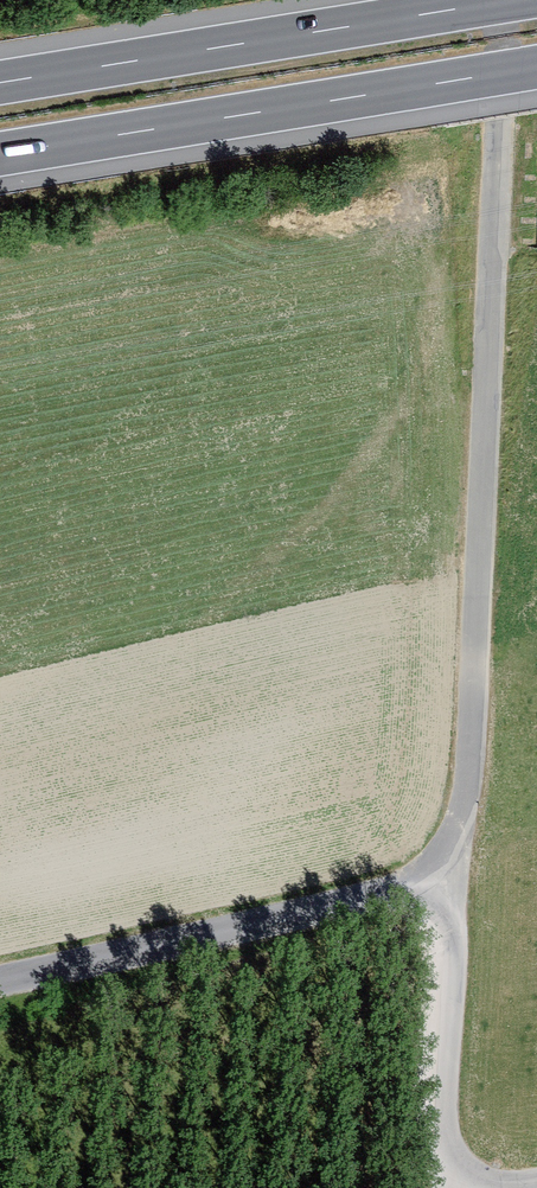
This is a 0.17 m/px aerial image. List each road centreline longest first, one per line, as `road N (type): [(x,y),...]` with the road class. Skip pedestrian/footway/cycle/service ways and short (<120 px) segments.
road 1 (unclassified): [(0,974),(380,893),(415,879),(455,836),(470,767),(507,0)]
road 2 (motorway): [(0,155),(536,67)]
road 3 (motorway): [(515,0),(0,84)]
road 4 (track): [(433,864),(454,957),(447,1187)]

